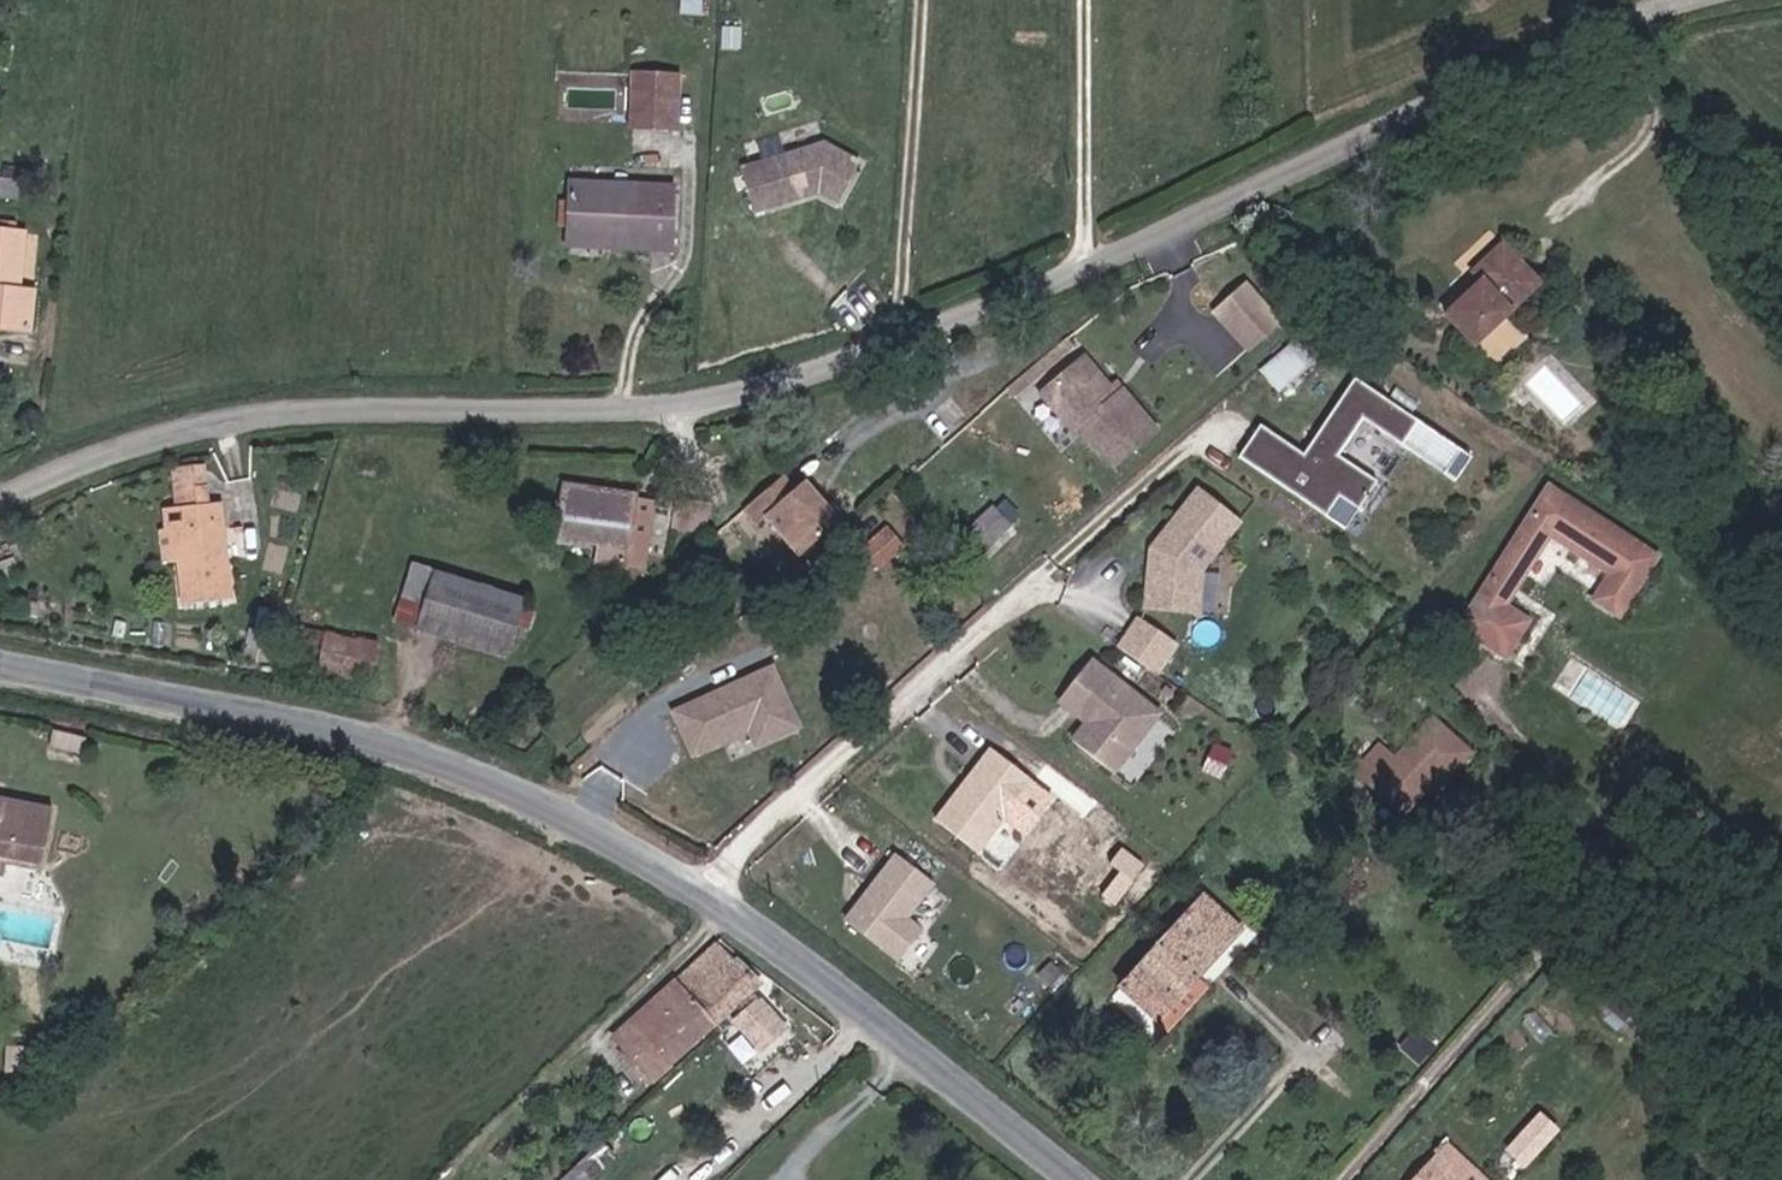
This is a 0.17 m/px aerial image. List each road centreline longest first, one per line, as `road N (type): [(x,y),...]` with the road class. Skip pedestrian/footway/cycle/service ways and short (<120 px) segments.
road 1 (unclassified): [(0,500),(194,425),(289,410),(634,415),(731,399),(1154,247),(1538,55),(1704,0)]
road 2 (tertiary): [(1087,1179),(706,893),(595,828),(478,775),(374,741),(0,663)]

